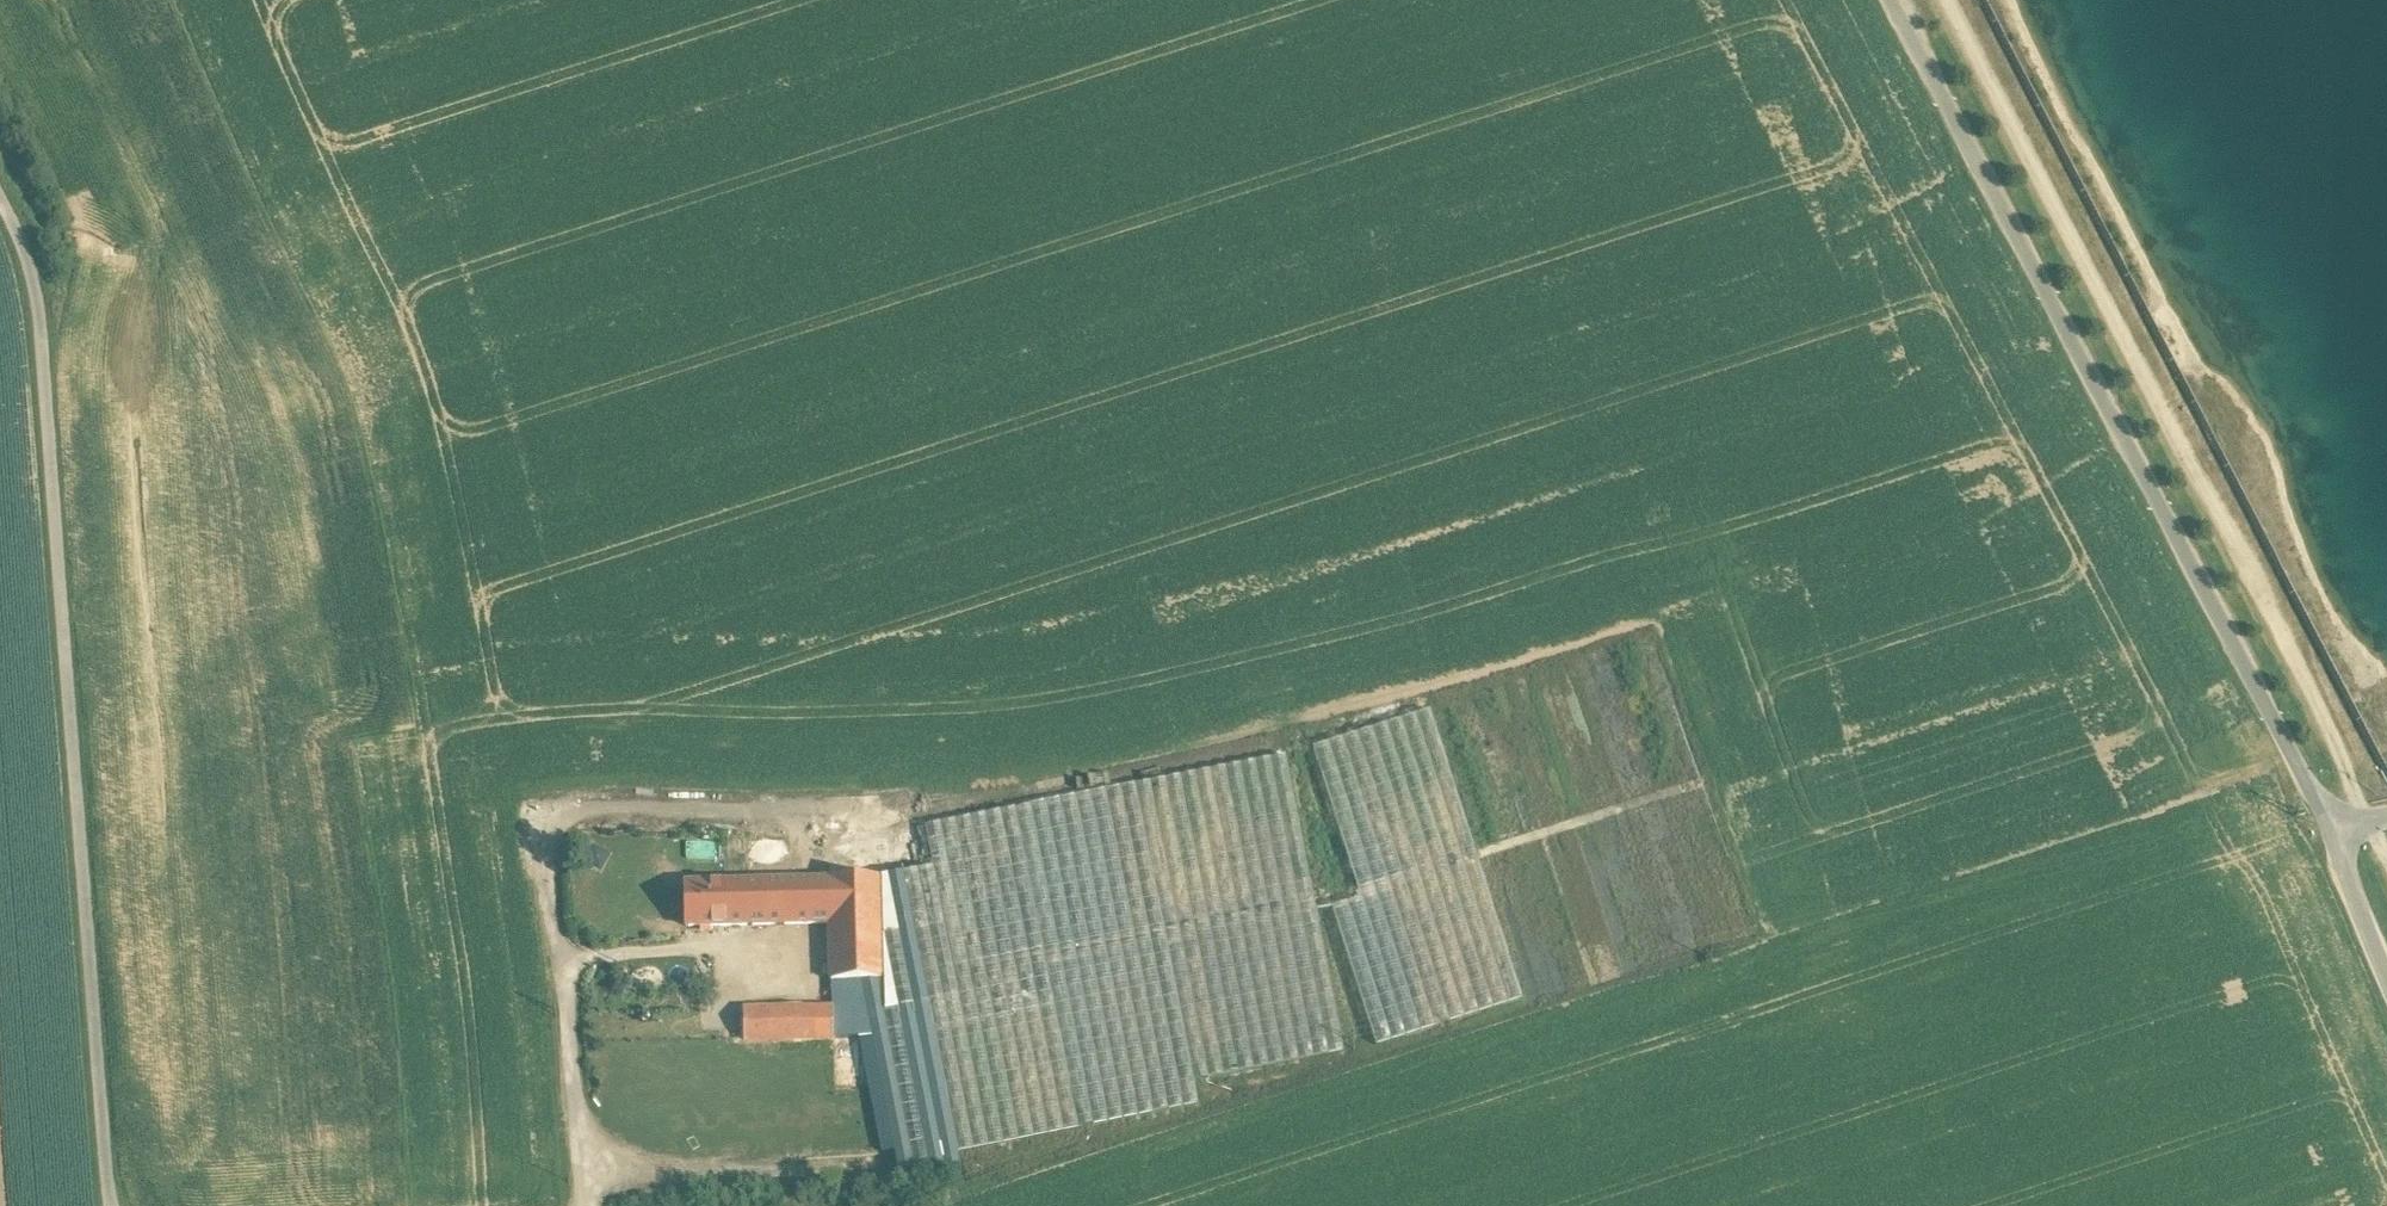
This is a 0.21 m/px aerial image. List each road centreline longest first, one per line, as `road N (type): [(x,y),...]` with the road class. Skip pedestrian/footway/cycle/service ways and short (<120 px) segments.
road 1 (track): [(1893,0),(2333,830),(2386,962)]
road 2 (track): [(0,204),(32,264),(110,1205)]
road 3 (unclassified): [(589,1205),(585,1013)]

